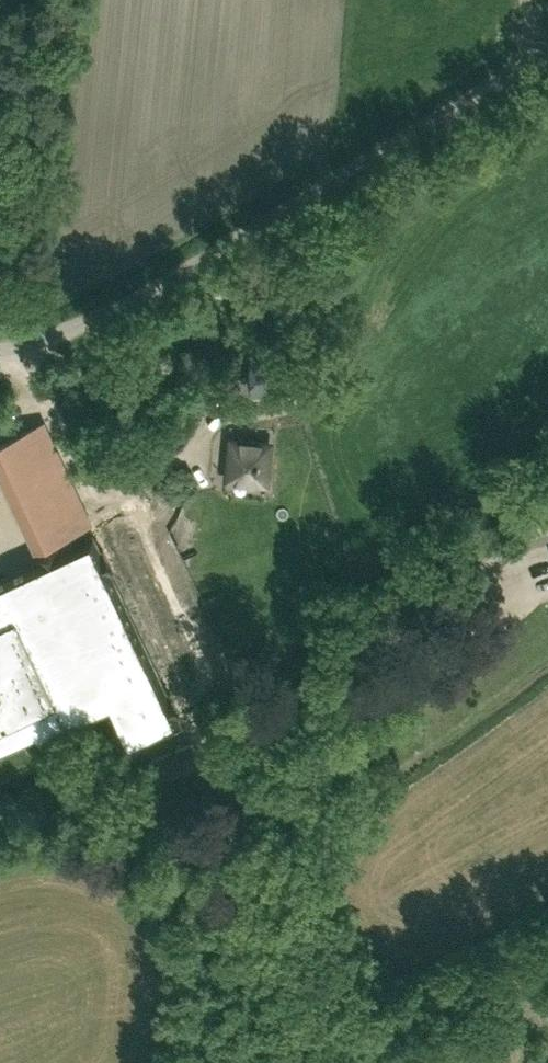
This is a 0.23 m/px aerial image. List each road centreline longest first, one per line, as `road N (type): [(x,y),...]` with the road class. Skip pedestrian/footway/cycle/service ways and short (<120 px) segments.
road 1 (track): [(348,1053),(13,334)]
road 2 (unclassified): [(547,45),(359,161),(76,313),(0,339)]
road 3 (unclassified): [(316,1062),(547,956)]

